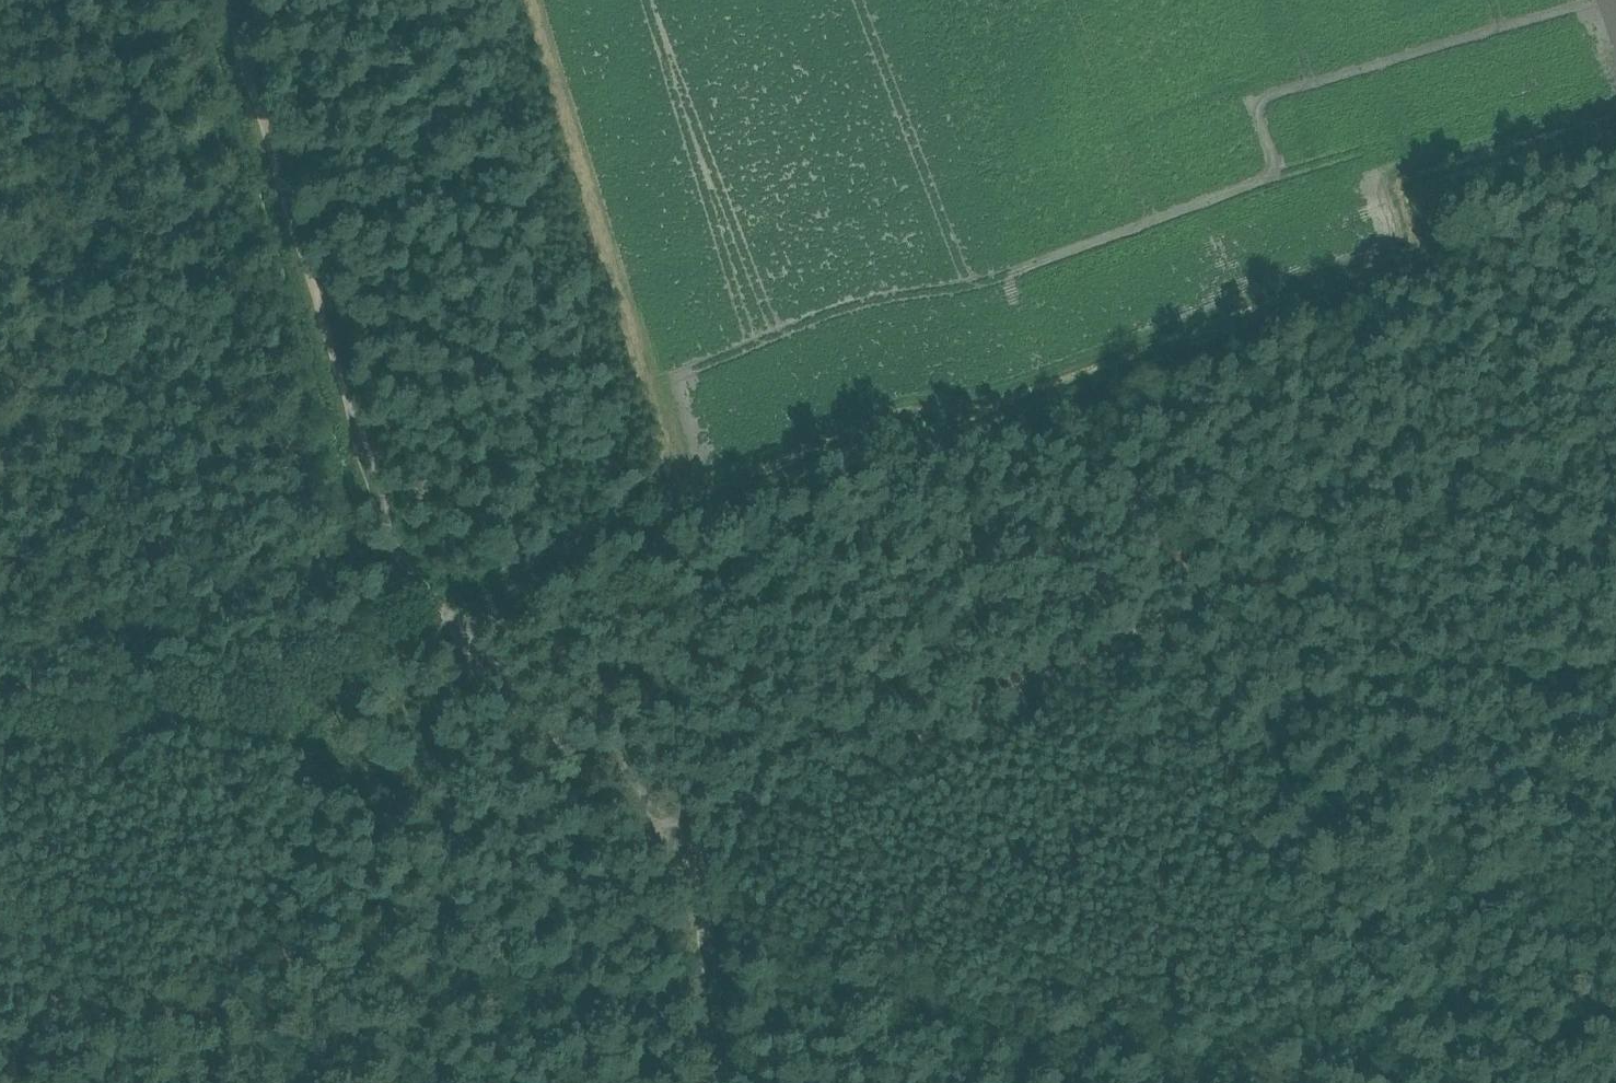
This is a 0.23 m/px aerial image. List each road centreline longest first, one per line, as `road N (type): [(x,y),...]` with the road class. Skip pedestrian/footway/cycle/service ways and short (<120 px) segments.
road 1 (track): [(679,834),(1615,442)]
road 2 (track): [(215,0),(392,558),(455,636),(679,834)]
road 3 (track): [(679,834),(306,941)]
road 4 (track): [(0,1031),(306,941)]

